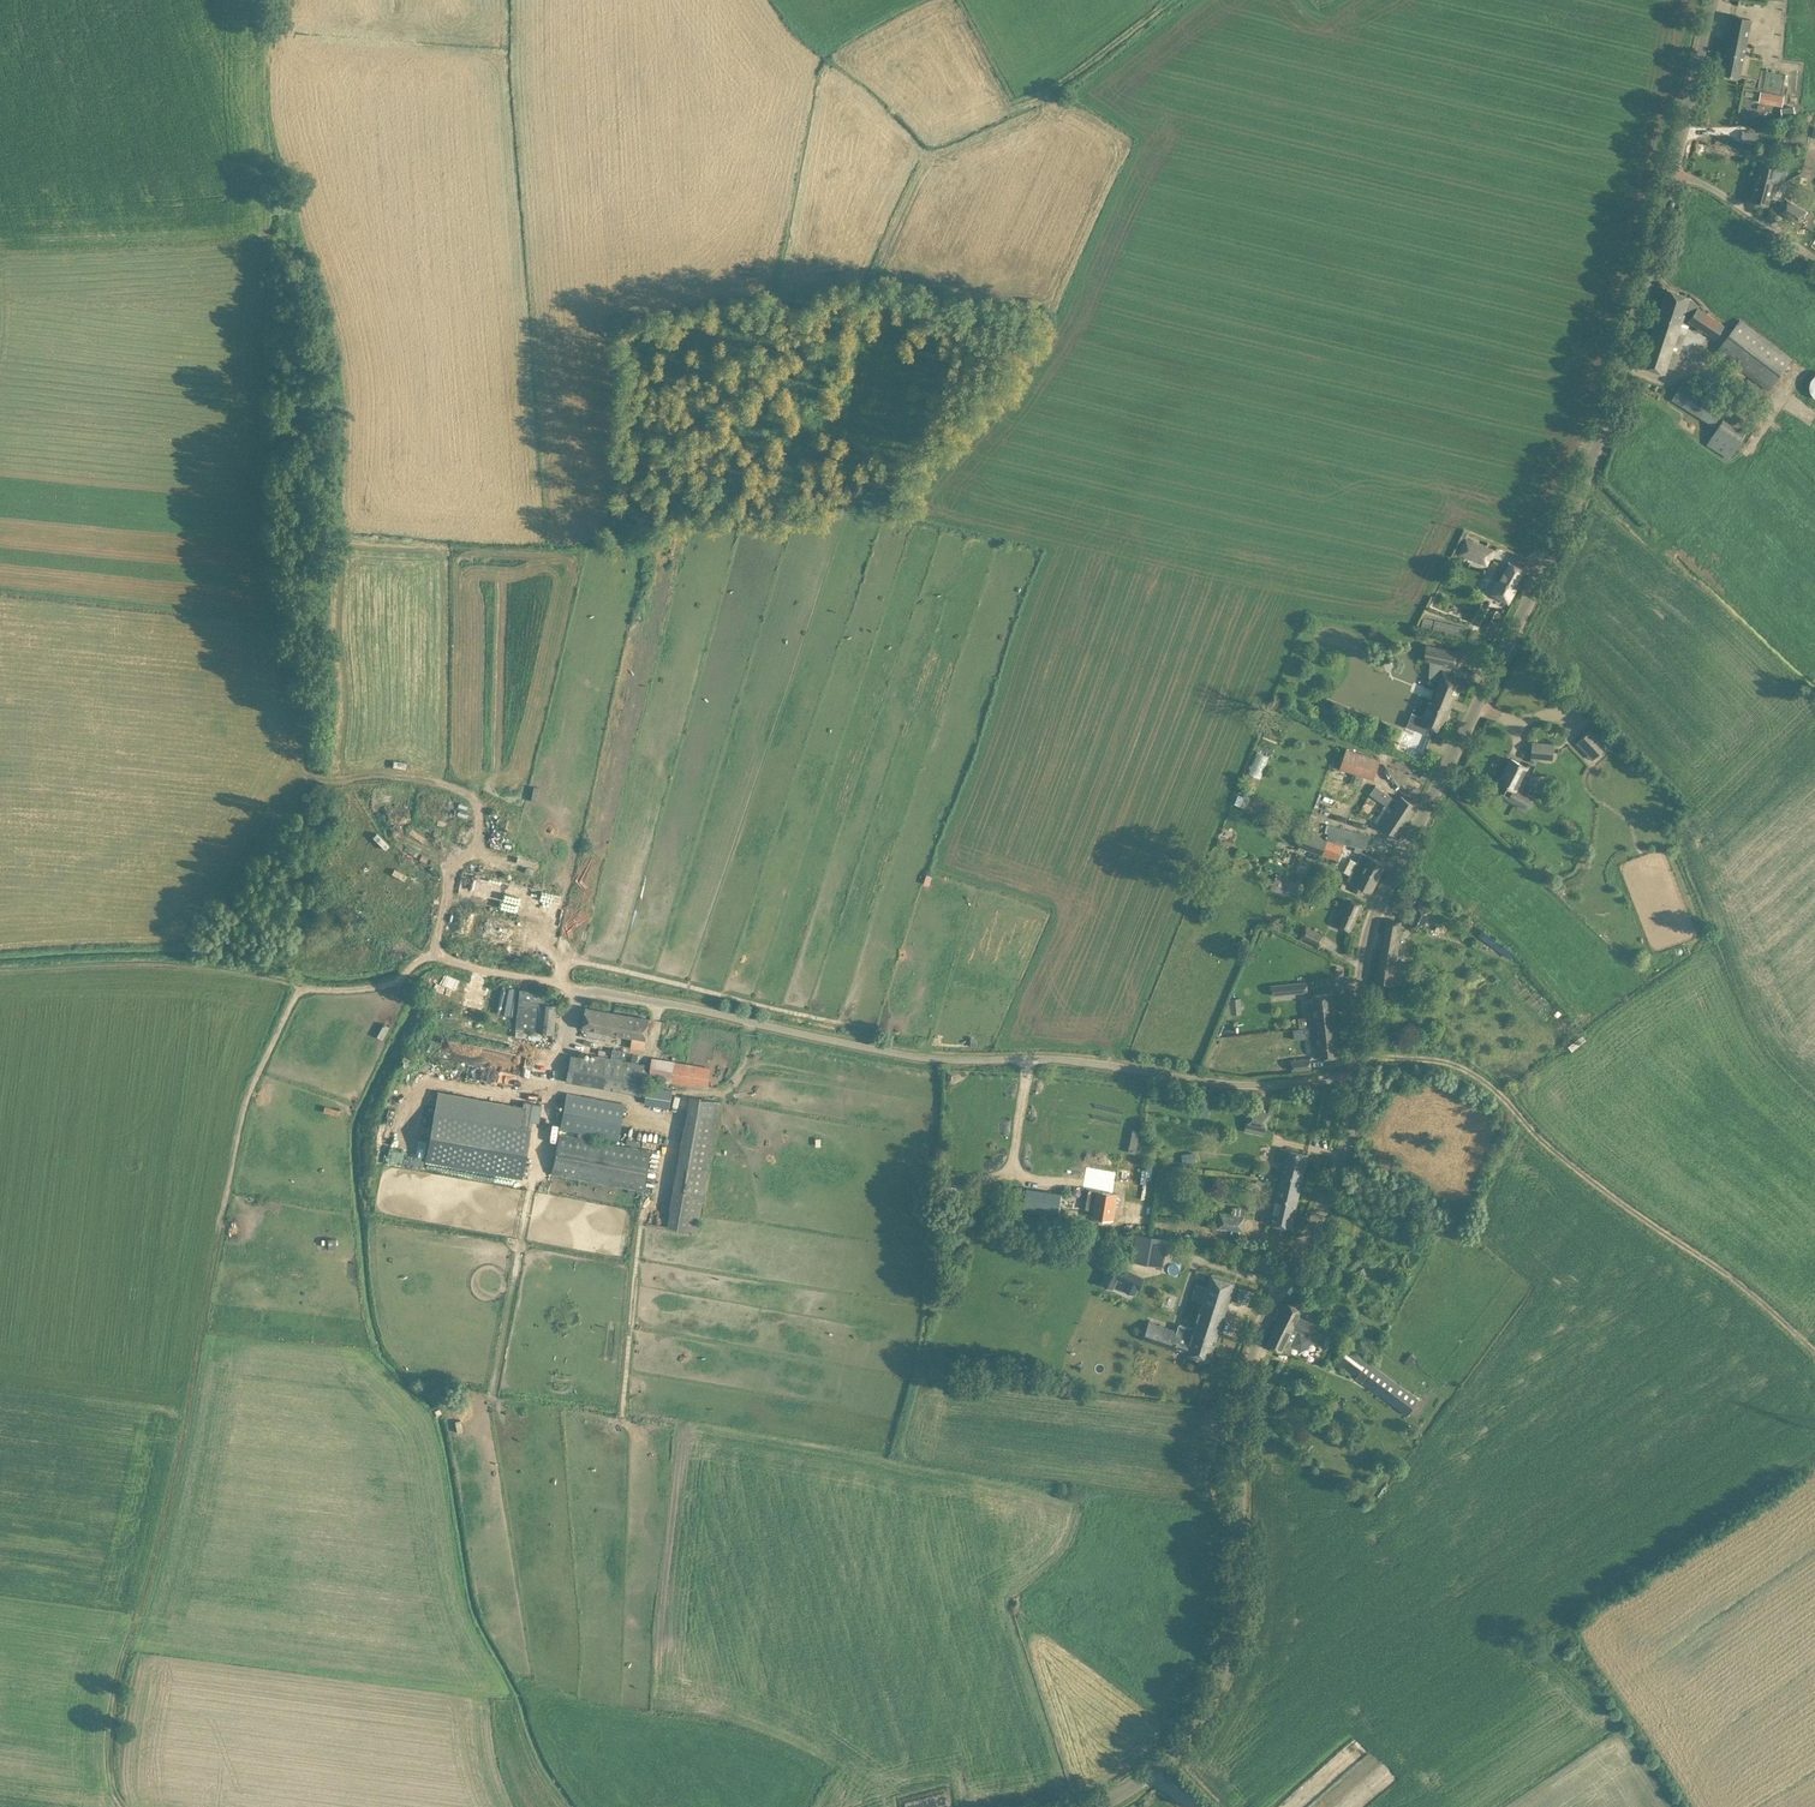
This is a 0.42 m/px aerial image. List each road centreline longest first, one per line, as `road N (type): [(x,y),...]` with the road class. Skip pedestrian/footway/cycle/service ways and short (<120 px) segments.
road 1 (tertiary): [(1358,1076),(1372,924),(1608,424),(1671,166)]
road 2 (track): [(125,1806),(111,1771),(125,1649),(151,1570),(259,1074),(302,988)]
road 3 (unclassified): [(556,983),(913,1056),(1094,1062),(1219,1083),(1358,1076)]
road 4 (tertiary): [(1358,1076),(1343,1149),(1252,1349),(1240,1402),(1243,1576),(1223,1684),(1148,1779),(1099,1806)]
road 5 (track): [(1358,1058),(1434,1059),(1488,1083),(1814,1352)]
road 6 (track): [(302,988),(170,964),(0,967)]
road 7 (track): [(302,988),(373,986),(436,958),(556,983)]
road 8 (track): [(1180,0),(1073,85),(1020,105)]
road 9 (unclassified): [(1814,263),(1671,166)]
road 10 (tertiary): [(1671,166),(1711,0)]

